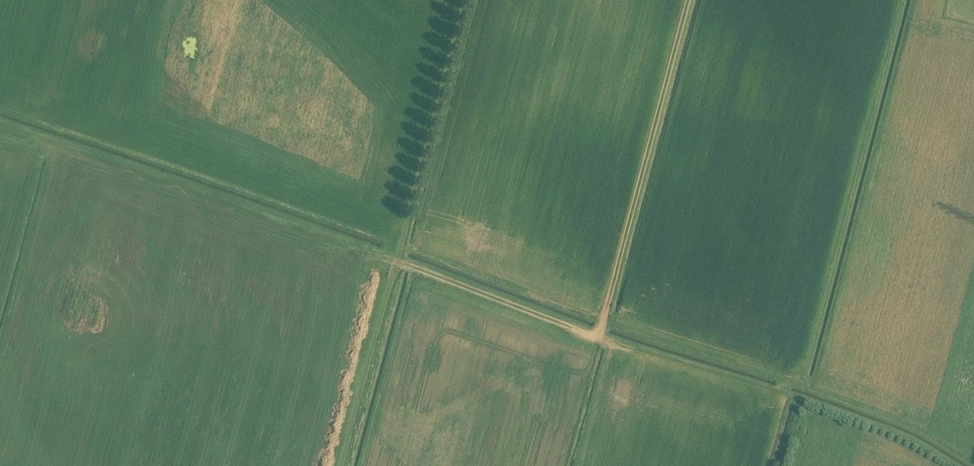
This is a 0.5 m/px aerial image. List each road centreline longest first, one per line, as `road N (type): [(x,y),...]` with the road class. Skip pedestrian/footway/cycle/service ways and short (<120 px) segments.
road 1 (track): [(341,465),(466,0)]

